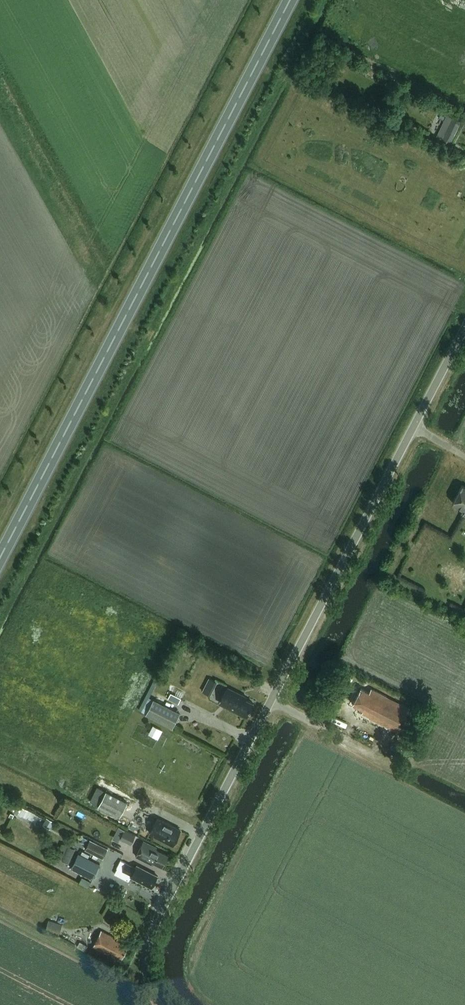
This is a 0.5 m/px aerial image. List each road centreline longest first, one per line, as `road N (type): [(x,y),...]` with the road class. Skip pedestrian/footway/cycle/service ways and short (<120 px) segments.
road 1 (tertiary): [(162,1004),(149,963),(152,939),(464,327)]
road 2 (trunk): [(0,560),(293,0)]

